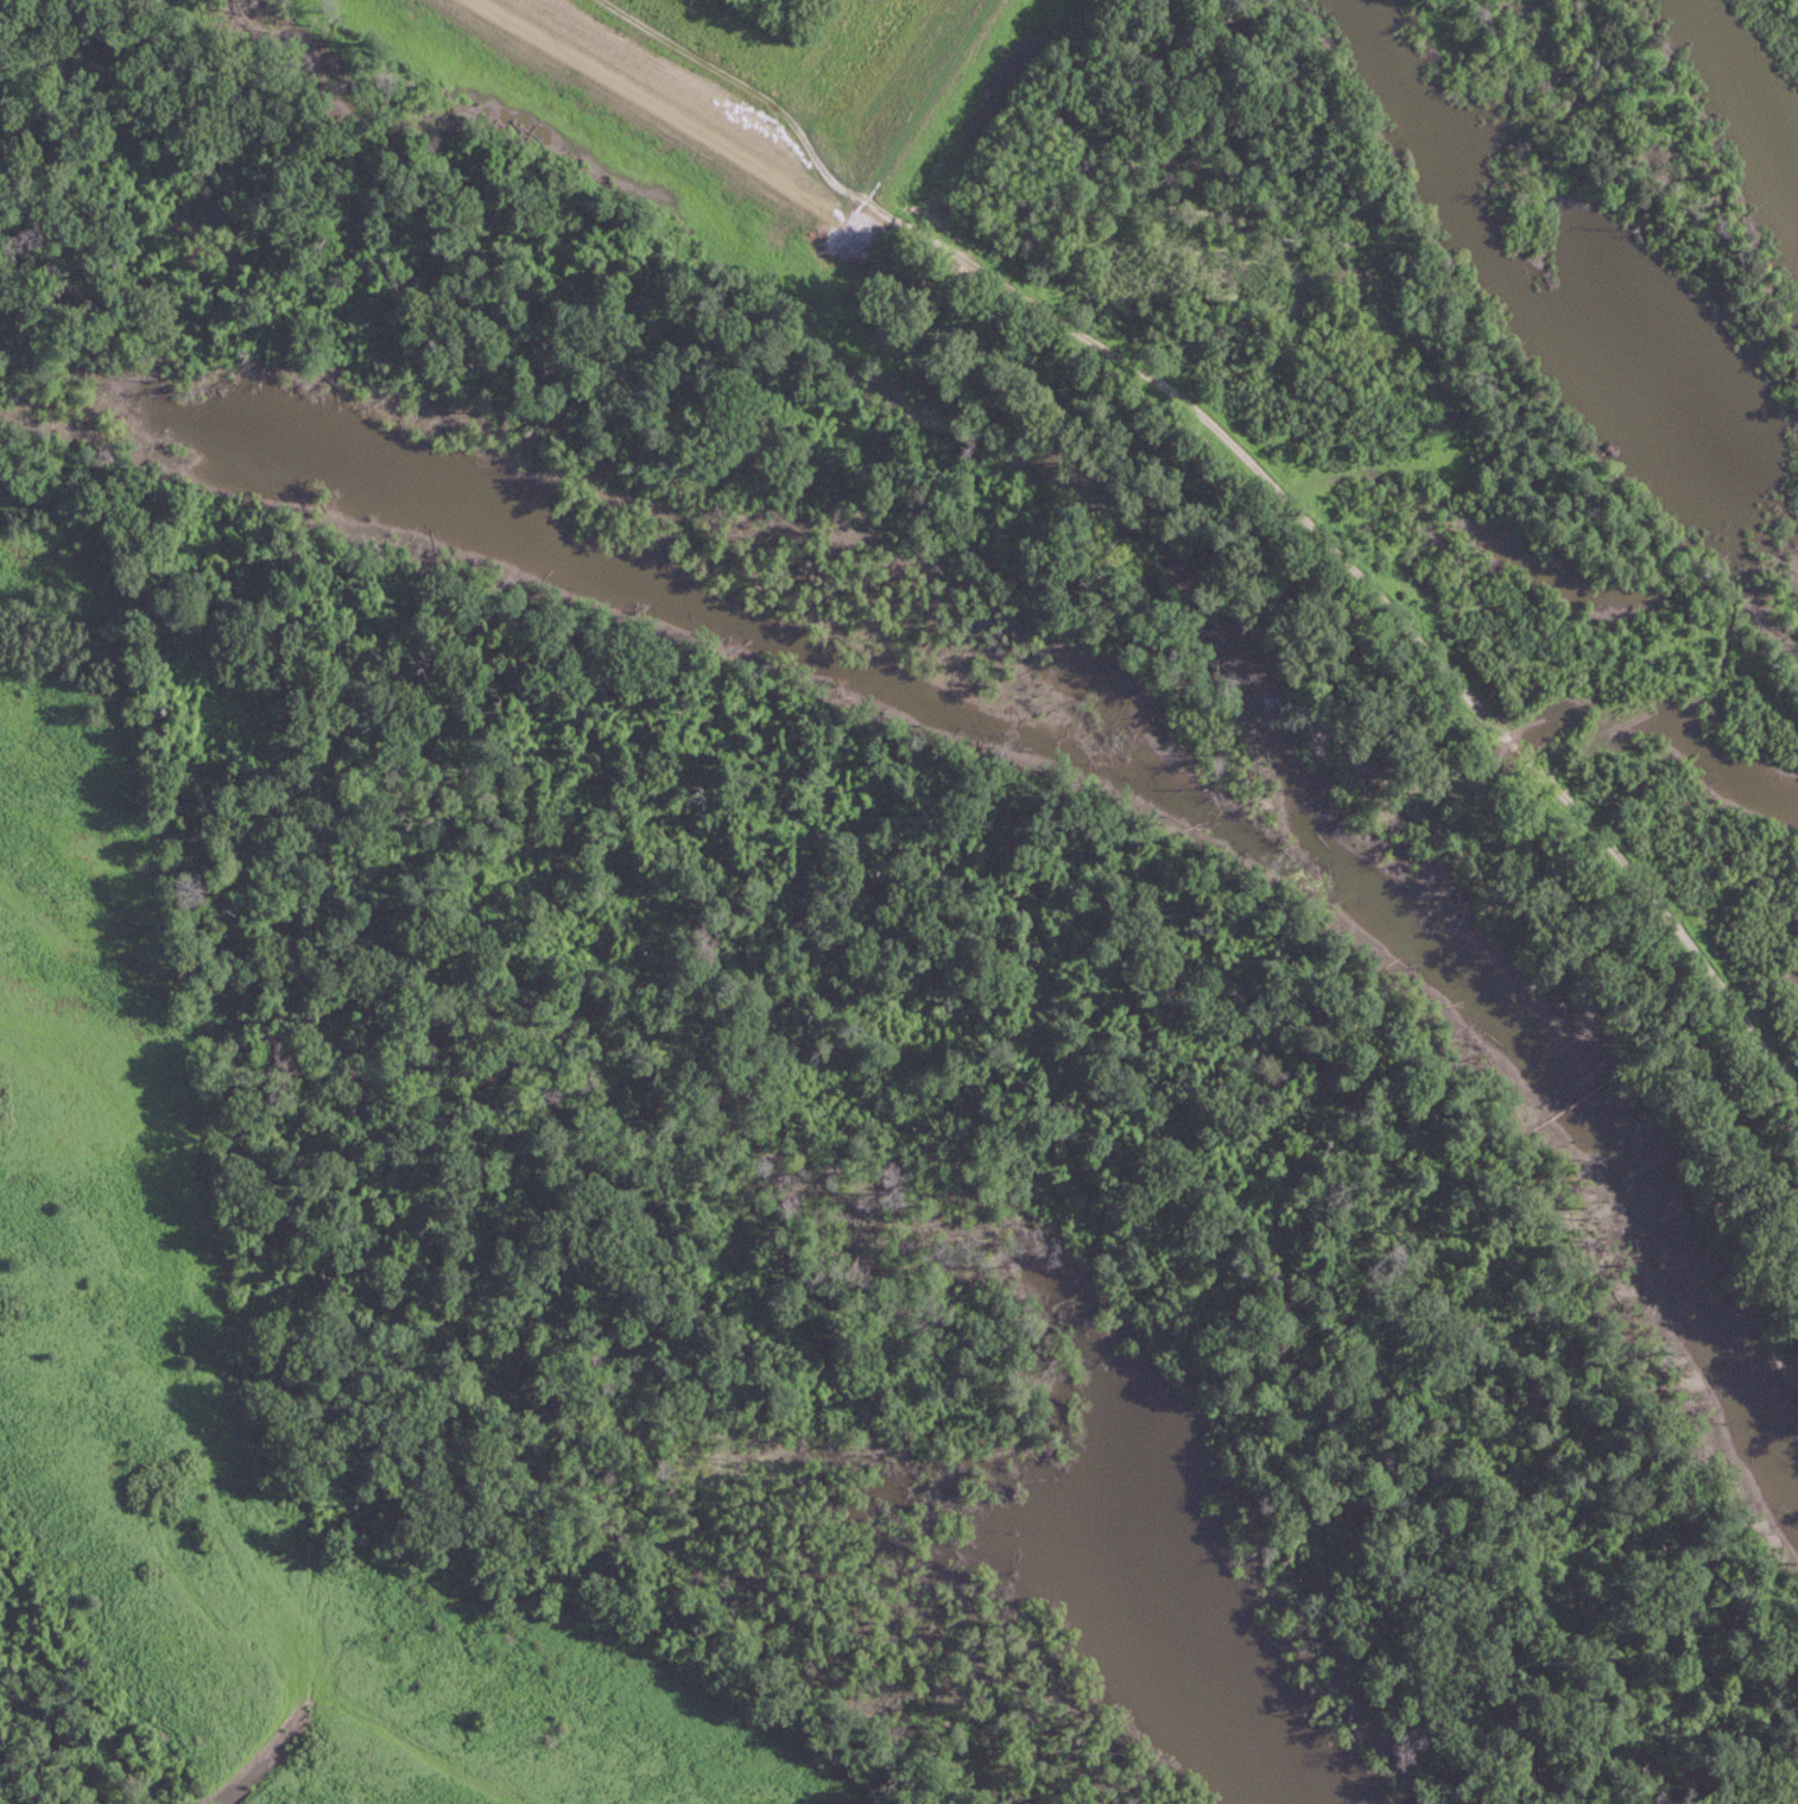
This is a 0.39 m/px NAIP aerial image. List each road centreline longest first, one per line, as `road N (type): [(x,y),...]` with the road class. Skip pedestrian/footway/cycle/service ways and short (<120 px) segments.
road 1 (residential): [(1797,1027),(1709,893),(1449,625),(868,127),(810,62),(704,0)]

